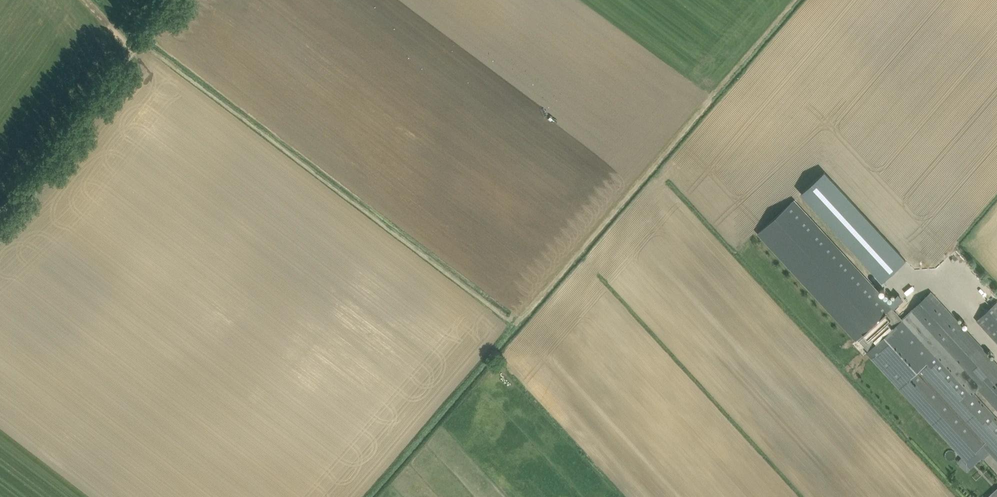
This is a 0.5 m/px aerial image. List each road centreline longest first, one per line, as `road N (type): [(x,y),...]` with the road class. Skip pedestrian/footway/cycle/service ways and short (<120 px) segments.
road 1 (track): [(0,214),(41,174),(170,0)]

